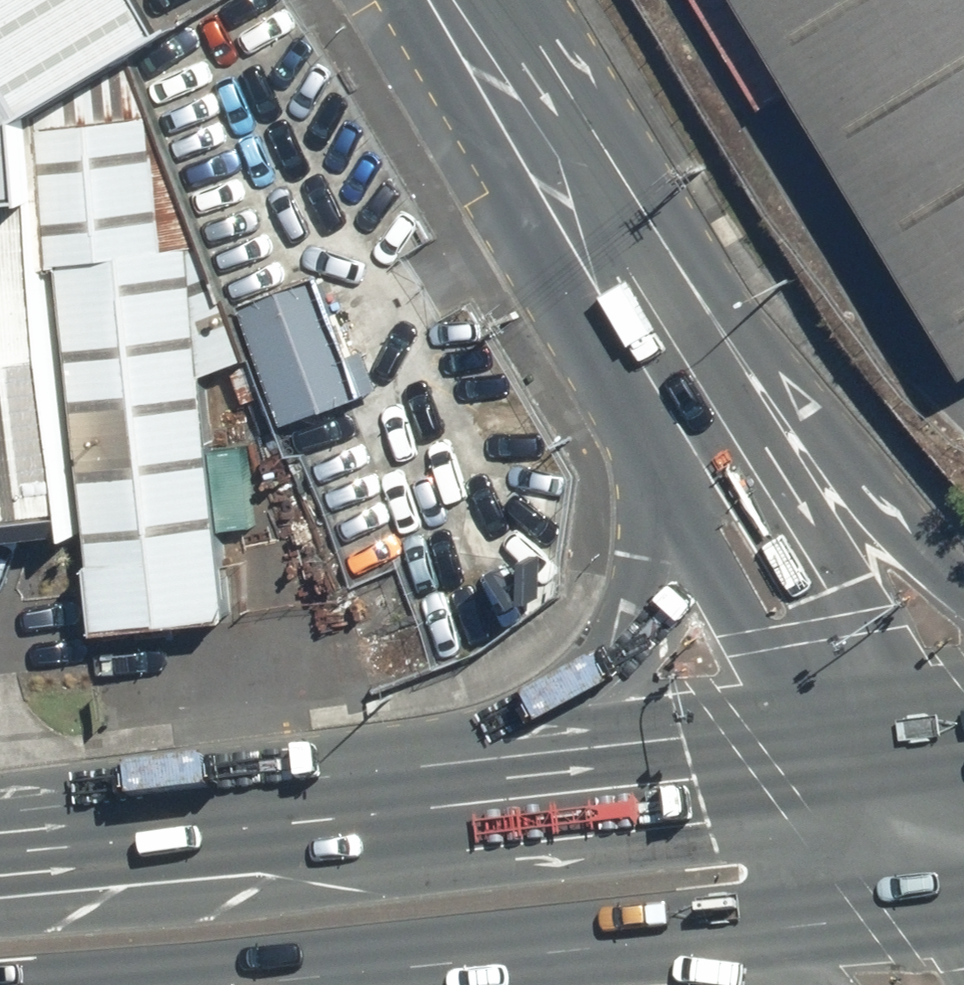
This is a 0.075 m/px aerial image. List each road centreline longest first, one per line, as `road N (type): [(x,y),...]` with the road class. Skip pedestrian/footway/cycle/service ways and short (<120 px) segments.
road 1 (primary): [(743,925),(114,984)]
road 2 (primary): [(433,800),(616,637),(646,560),(675,410)]
road 3 (tertiary): [(433,0),(675,410)]
road 4 (primary): [(433,800),(891,758)]
road 5 (primary): [(0,851),(433,800)]
road 6 (tertiary): [(675,410),(891,758)]
road 7 (primary): [(675,410),(963,577)]
road 8 (primary): [(963,896),(743,925)]
road 9 (tertiary): [(891,758),(963,884)]

